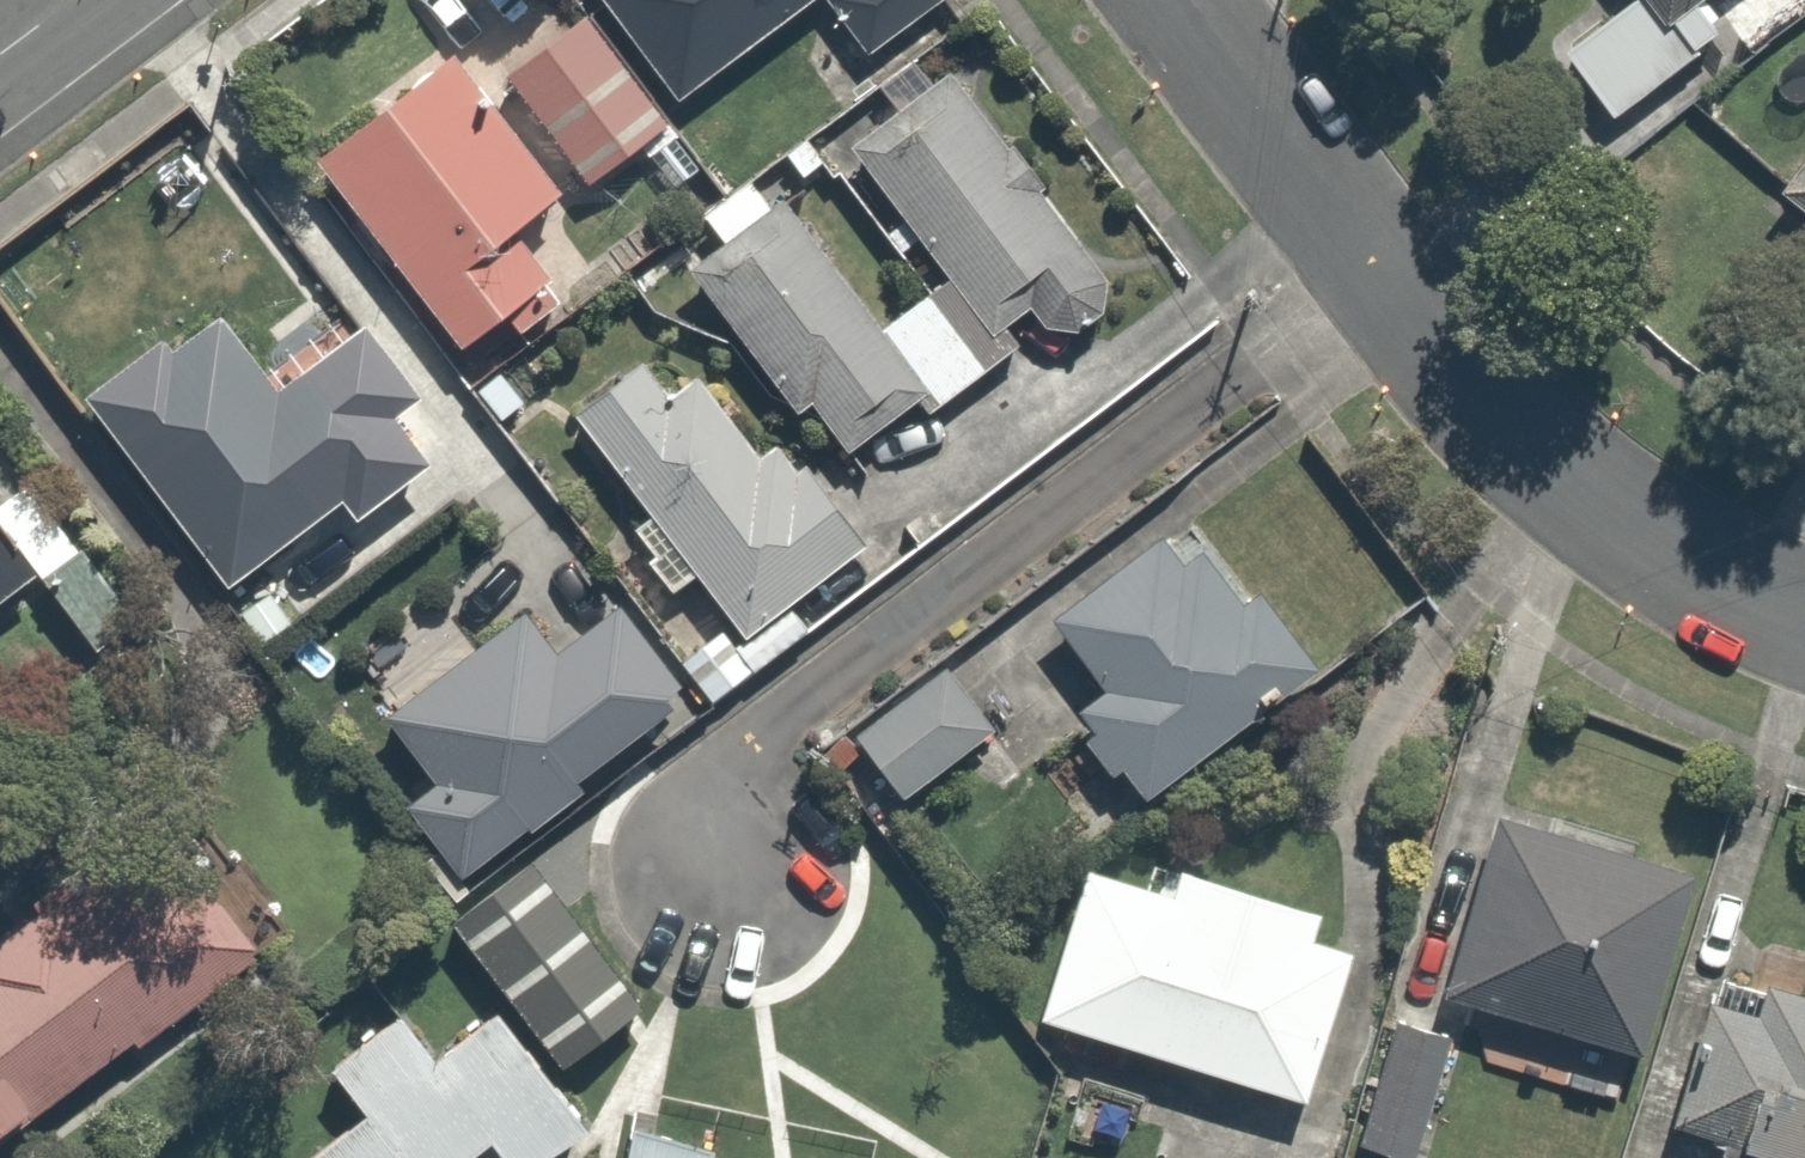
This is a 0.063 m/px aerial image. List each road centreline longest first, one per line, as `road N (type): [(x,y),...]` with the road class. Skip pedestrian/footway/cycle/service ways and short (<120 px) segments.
road 1 (residential): [(1377,273),(740,748),(725,768),(719,868)]
road 2 (residential): [(1804,623),(1672,560),(1566,483),(1479,400),(1377,273)]
road 3 (residential): [(1377,273),(1175,0)]

